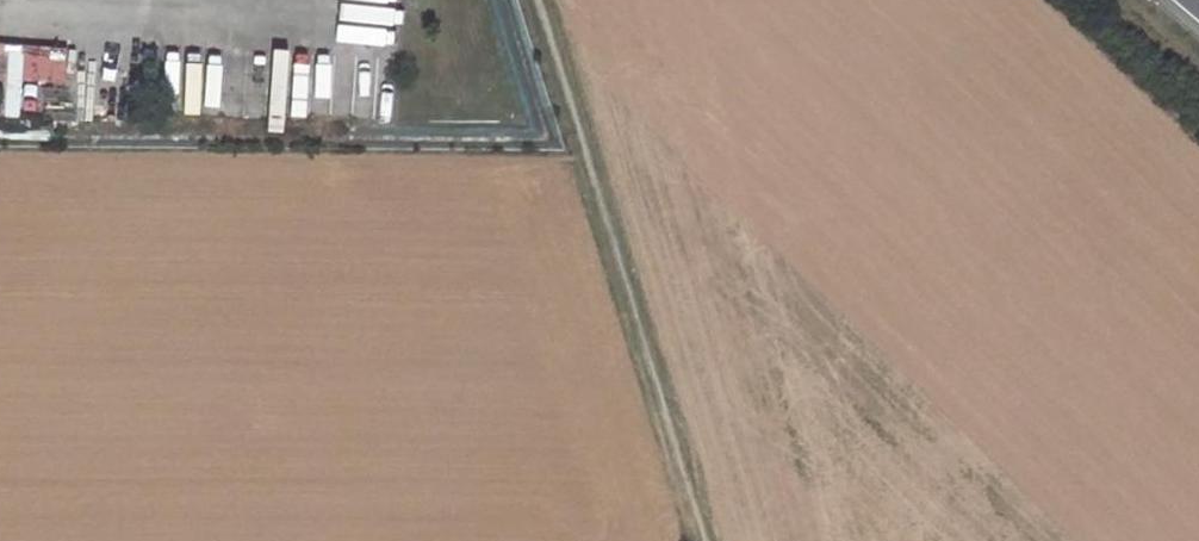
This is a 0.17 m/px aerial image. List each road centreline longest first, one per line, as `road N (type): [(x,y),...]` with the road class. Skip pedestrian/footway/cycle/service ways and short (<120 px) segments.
road 1 (track): [(698,540),(535,0)]

